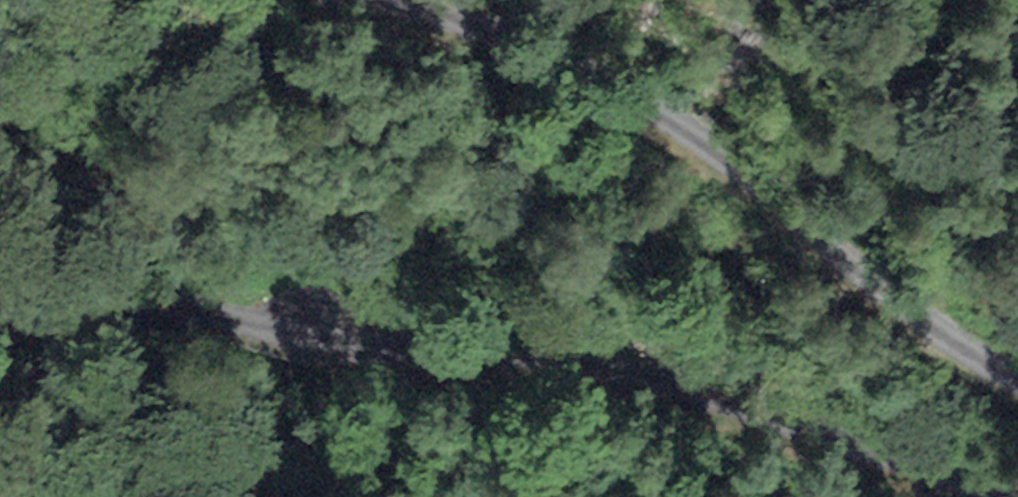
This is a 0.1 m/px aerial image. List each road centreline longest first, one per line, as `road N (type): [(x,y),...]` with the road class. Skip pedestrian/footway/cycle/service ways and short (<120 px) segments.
road 1 (track): [(0,246),(99,283),(324,344),(509,354),(672,385),(997,496)]
road 2 (track): [(1017,385),(961,354),(814,231),(677,132),(573,76),(385,0)]

